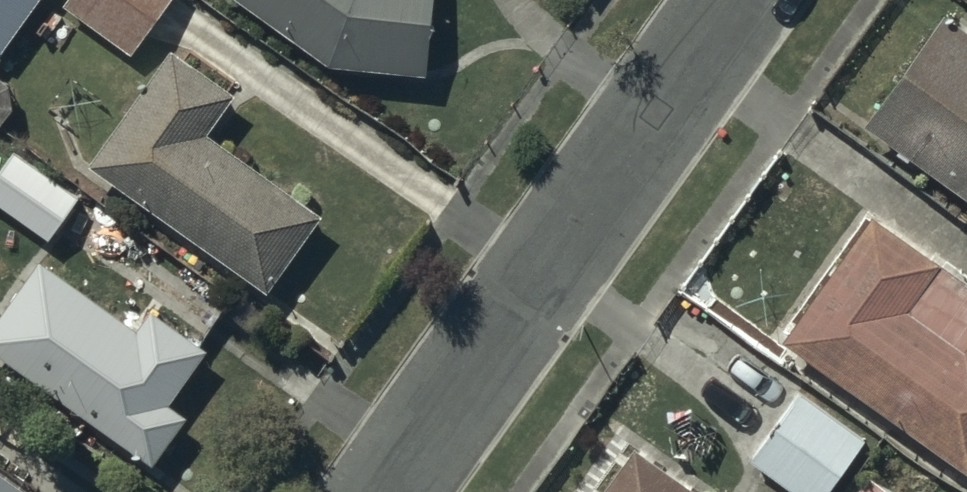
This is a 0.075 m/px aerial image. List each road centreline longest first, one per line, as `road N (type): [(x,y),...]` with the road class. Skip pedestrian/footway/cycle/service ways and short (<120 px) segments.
road 1 (residential): [(741,0),(385,491)]

